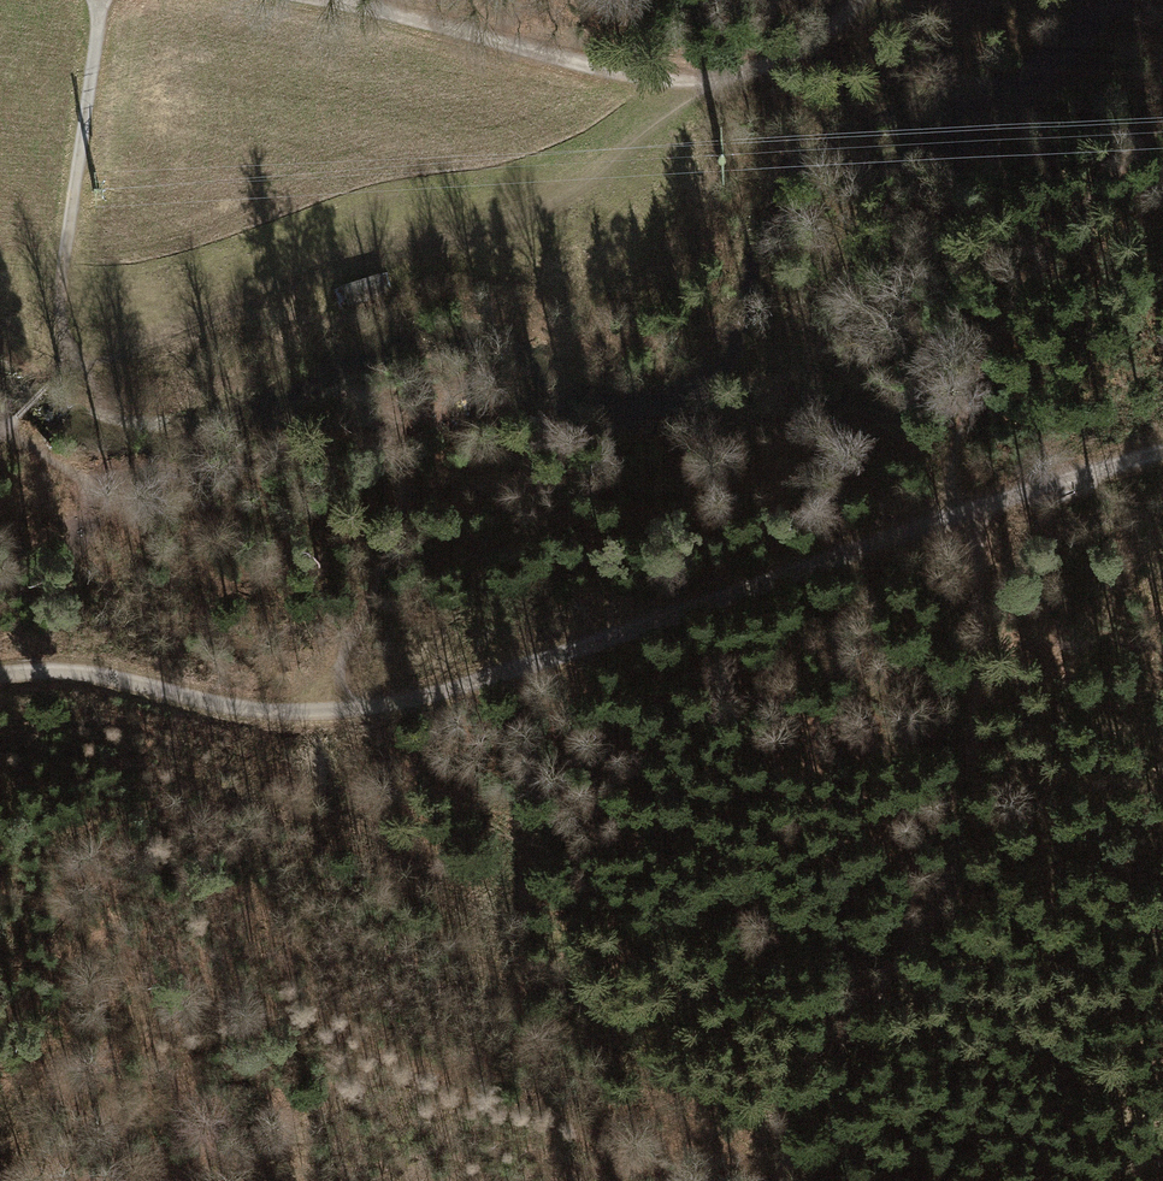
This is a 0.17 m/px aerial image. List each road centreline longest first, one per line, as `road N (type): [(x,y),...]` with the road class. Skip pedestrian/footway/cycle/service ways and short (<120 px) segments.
road 1 (track): [(1162,453),(977,508),(536,663),(321,713)]
road 2 (track): [(778,1180),(840,1042),(924,923),(960,835),(977,706),(977,508)]
road 3 (track): [(861,0),(822,38),(774,64),(683,77),(582,64),(315,0)]
road 4 (track): [(78,369),(60,294),(100,0)]
road 5 (track): [(0,674),(99,672),(253,708),(321,713)]

